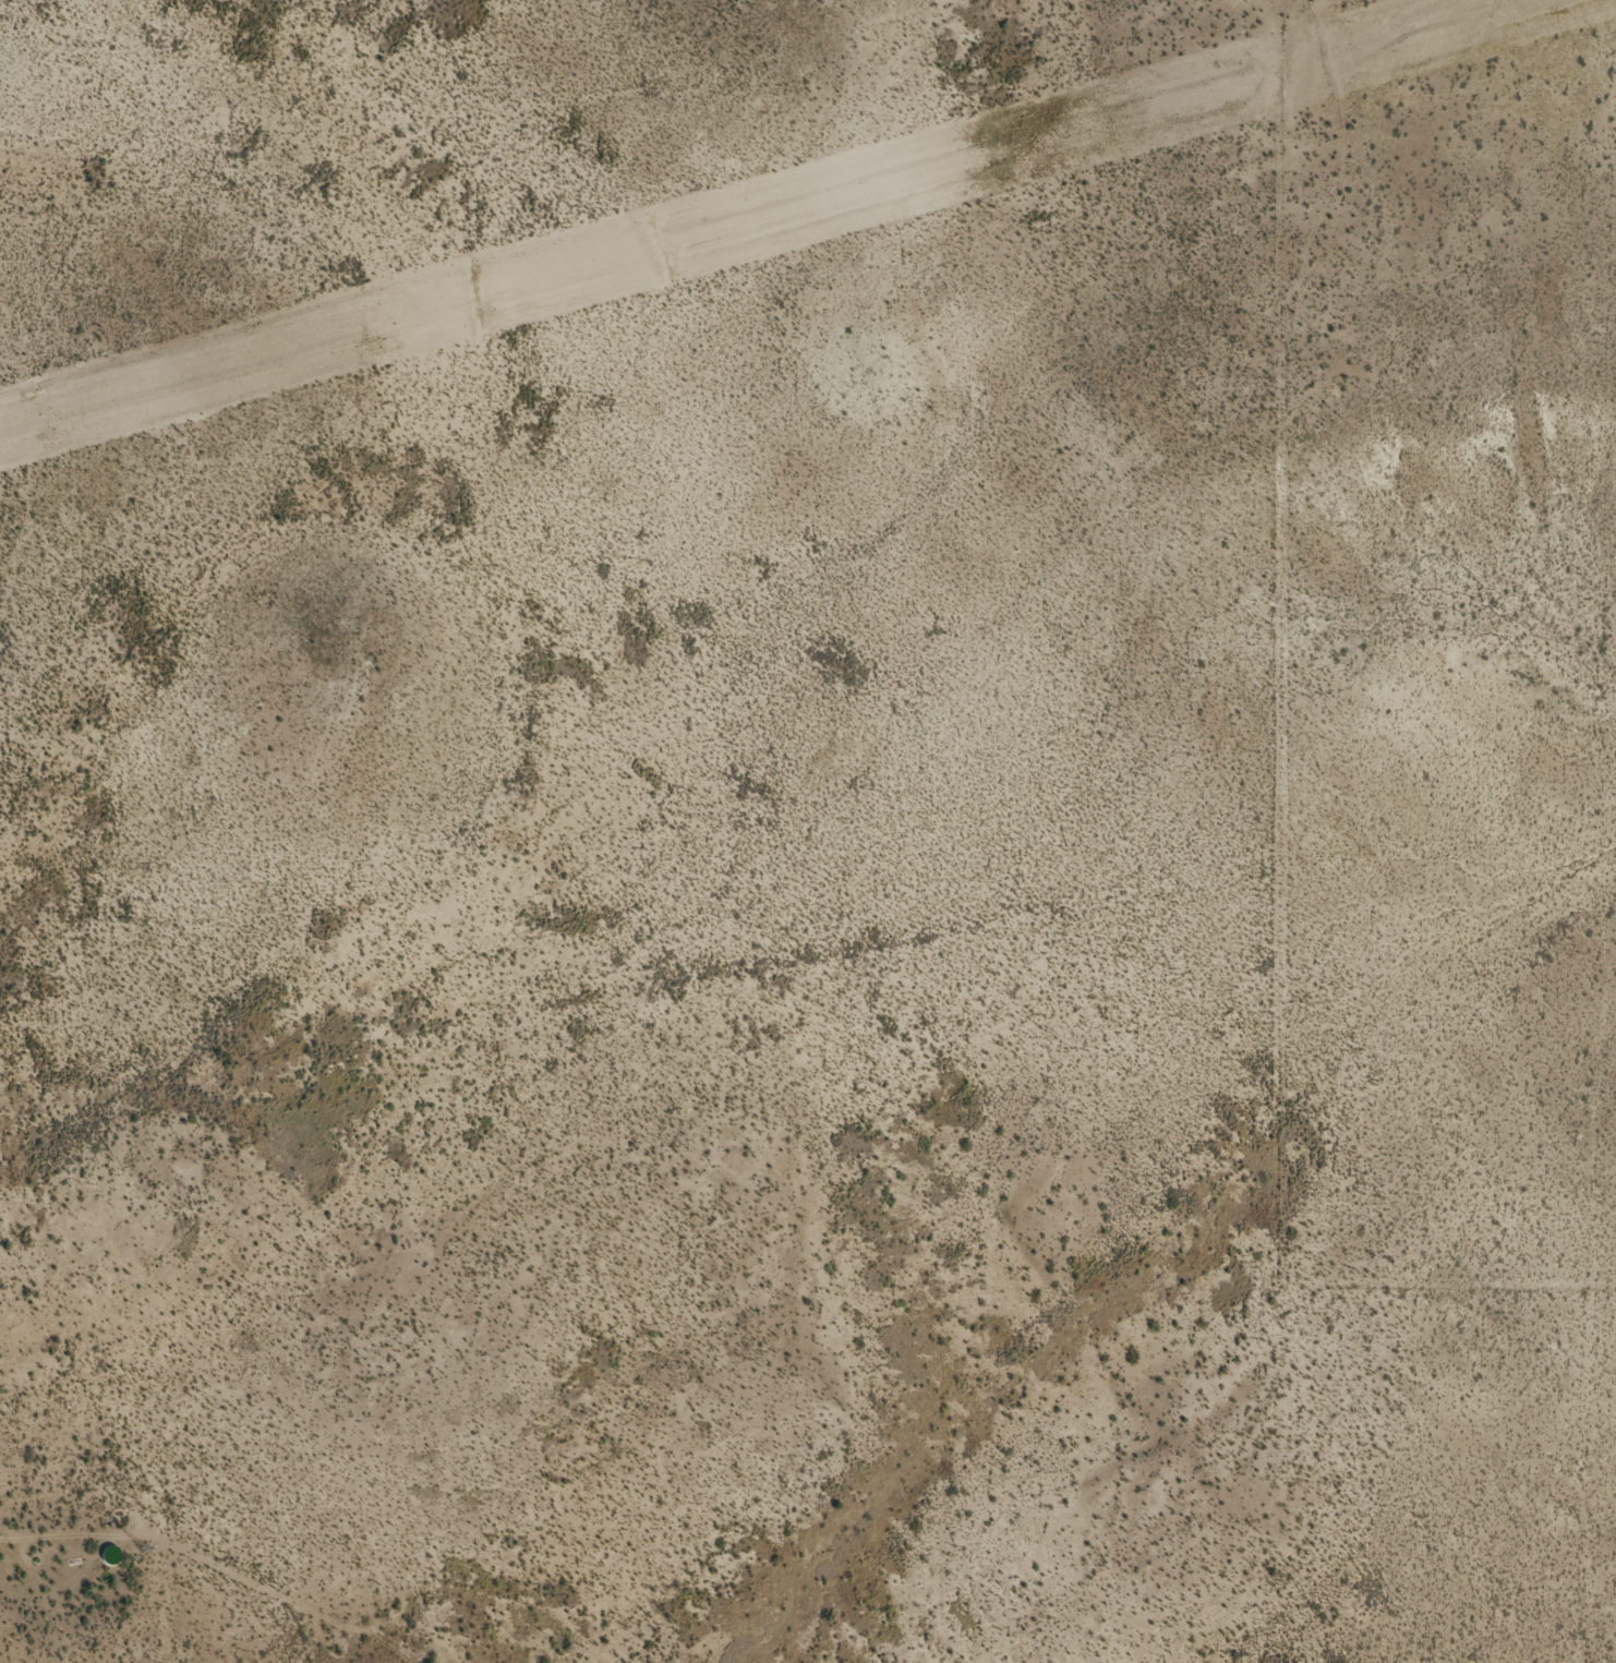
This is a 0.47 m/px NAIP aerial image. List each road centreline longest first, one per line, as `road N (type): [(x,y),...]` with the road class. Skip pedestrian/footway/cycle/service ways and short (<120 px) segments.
road 1 (track): [(0,996),(36,1082),(68,1335),(110,1486),(148,1551),(222,1556),(373,1615),(454,1662)]
road 2 (track): [(181,0),(137,208),(62,413),(0,689)]
road 3 (track): [(148,1551),(0,1561)]

